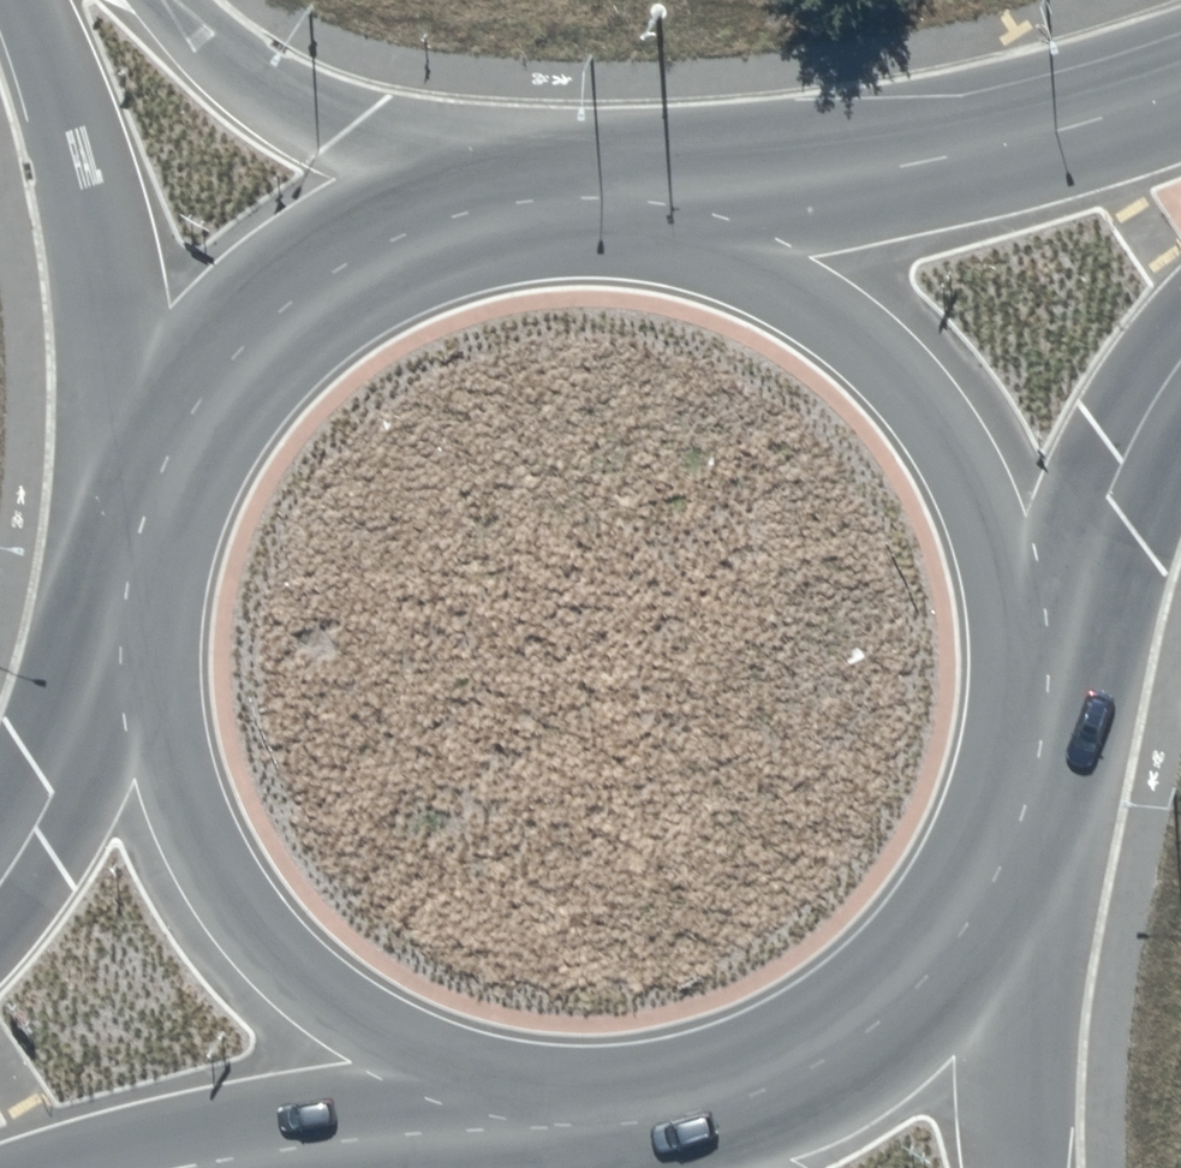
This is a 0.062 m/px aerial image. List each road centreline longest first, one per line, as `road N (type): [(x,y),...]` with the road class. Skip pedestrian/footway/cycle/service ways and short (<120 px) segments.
road 1 (trunk): [(527,1104),(419,1078),(319,1026),(236,952),(173,859),(135,754),(124,643)]
road 2 (trunk): [(664,210),(763,236),(834,281),(912,348),(972,431),(1013,525),(1031,646)]
road 3 (trunk): [(664,210),(1084,123),(1180,92)]
road 4 (tertiary): [(153,496),(112,247),(38,0)]
road 5 (trunk): [(1005,808),(965,898),(904,969),(827,1033),(738,1078),(642,1102)]
road 6 (trunk): [(153,496),(196,411),(255,337),(327,277),(411,234),(503,209)]
road 7 (tertiary): [(163,0),(231,70),(340,135),(503,209)]
road 8 (tertiary): [(1005,808),(1021,1167)]
road 9 (motorway): [(527,1104),(198,1167)]
road 10 (trunk): [(1180,384),(1031,646)]
road 11 (motorway): [(0,882),(66,780),(124,643)]
road 12 (trunk): [(1031,646),(1027,718),(1005,808)]
road 13 (trunk): [(503,209),(584,202),(664,210)]
road 14 (trunk): [(124,643),(133,568),(153,496)]

